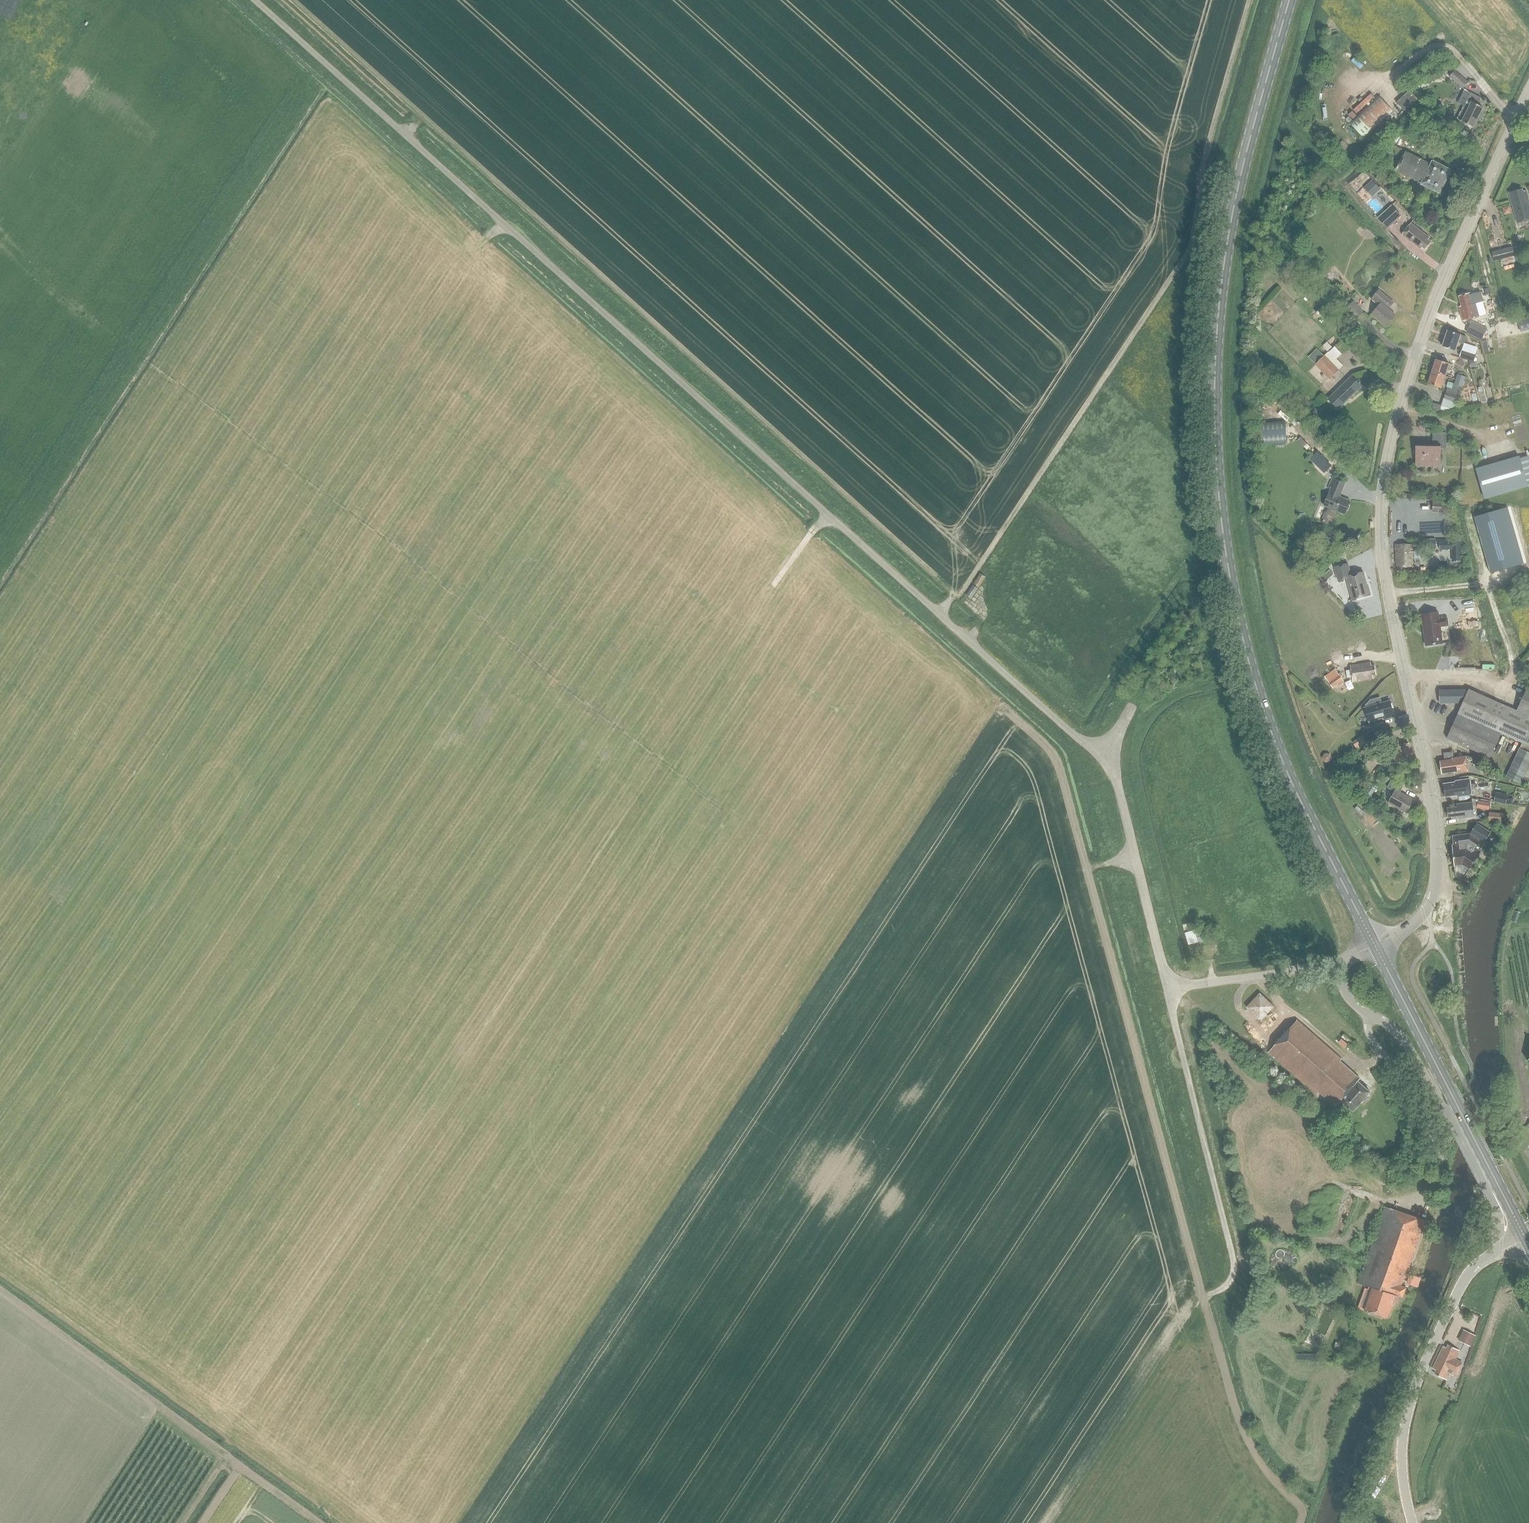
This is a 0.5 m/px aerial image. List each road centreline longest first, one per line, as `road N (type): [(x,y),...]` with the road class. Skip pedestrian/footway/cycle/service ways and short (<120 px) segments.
road 1 (unclassified): [(1107,759),(254,0)]
road 2 (primary): [(1376,947),(1265,715),(1232,597),(1216,479),(1215,347),(1226,244),(1290,0)]
road 3 (tertiary): [(1376,947),(1423,914),(1435,861),(1431,803),(1381,561),(1384,470),(1429,314),(1528,92)]
road 4 (unclassified): [(1513,1246),(1407,1046),(1350,998),(1334,963)]
road 5 (primary): [(1526,1240),(1376,947)]
road 6 (tertiary): [(1412,1522),(1402,1463),(1415,1388),(1468,1275),(1513,1246)]
road 7 (unclassified): [(1168,989),(1107,759)]
road 8 (unclassified): [(1168,989),(1334,963)]

